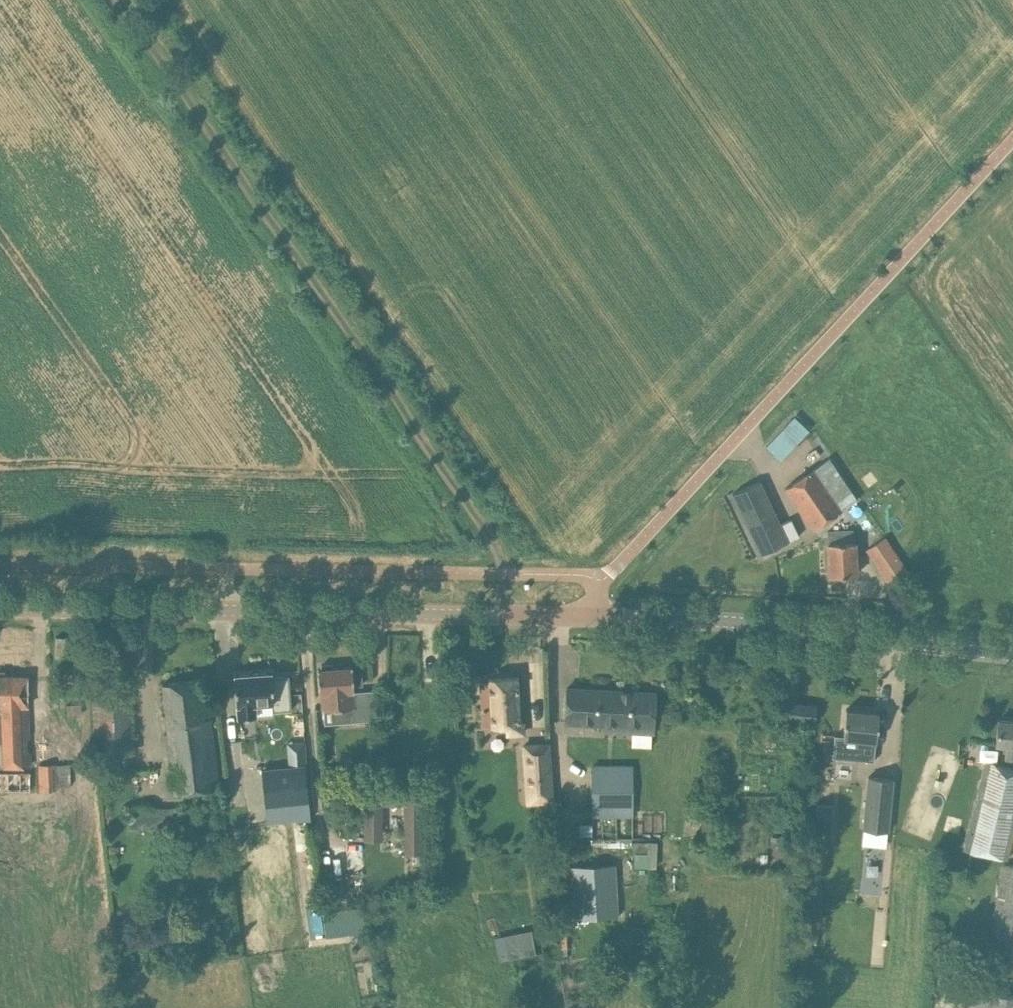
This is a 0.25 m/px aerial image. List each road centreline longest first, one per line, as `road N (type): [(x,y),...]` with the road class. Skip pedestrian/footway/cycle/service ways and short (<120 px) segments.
road 1 (tertiary): [(586,615),(0,614)]
road 2 (tertiary): [(1012,655),(783,626),(586,615)]

